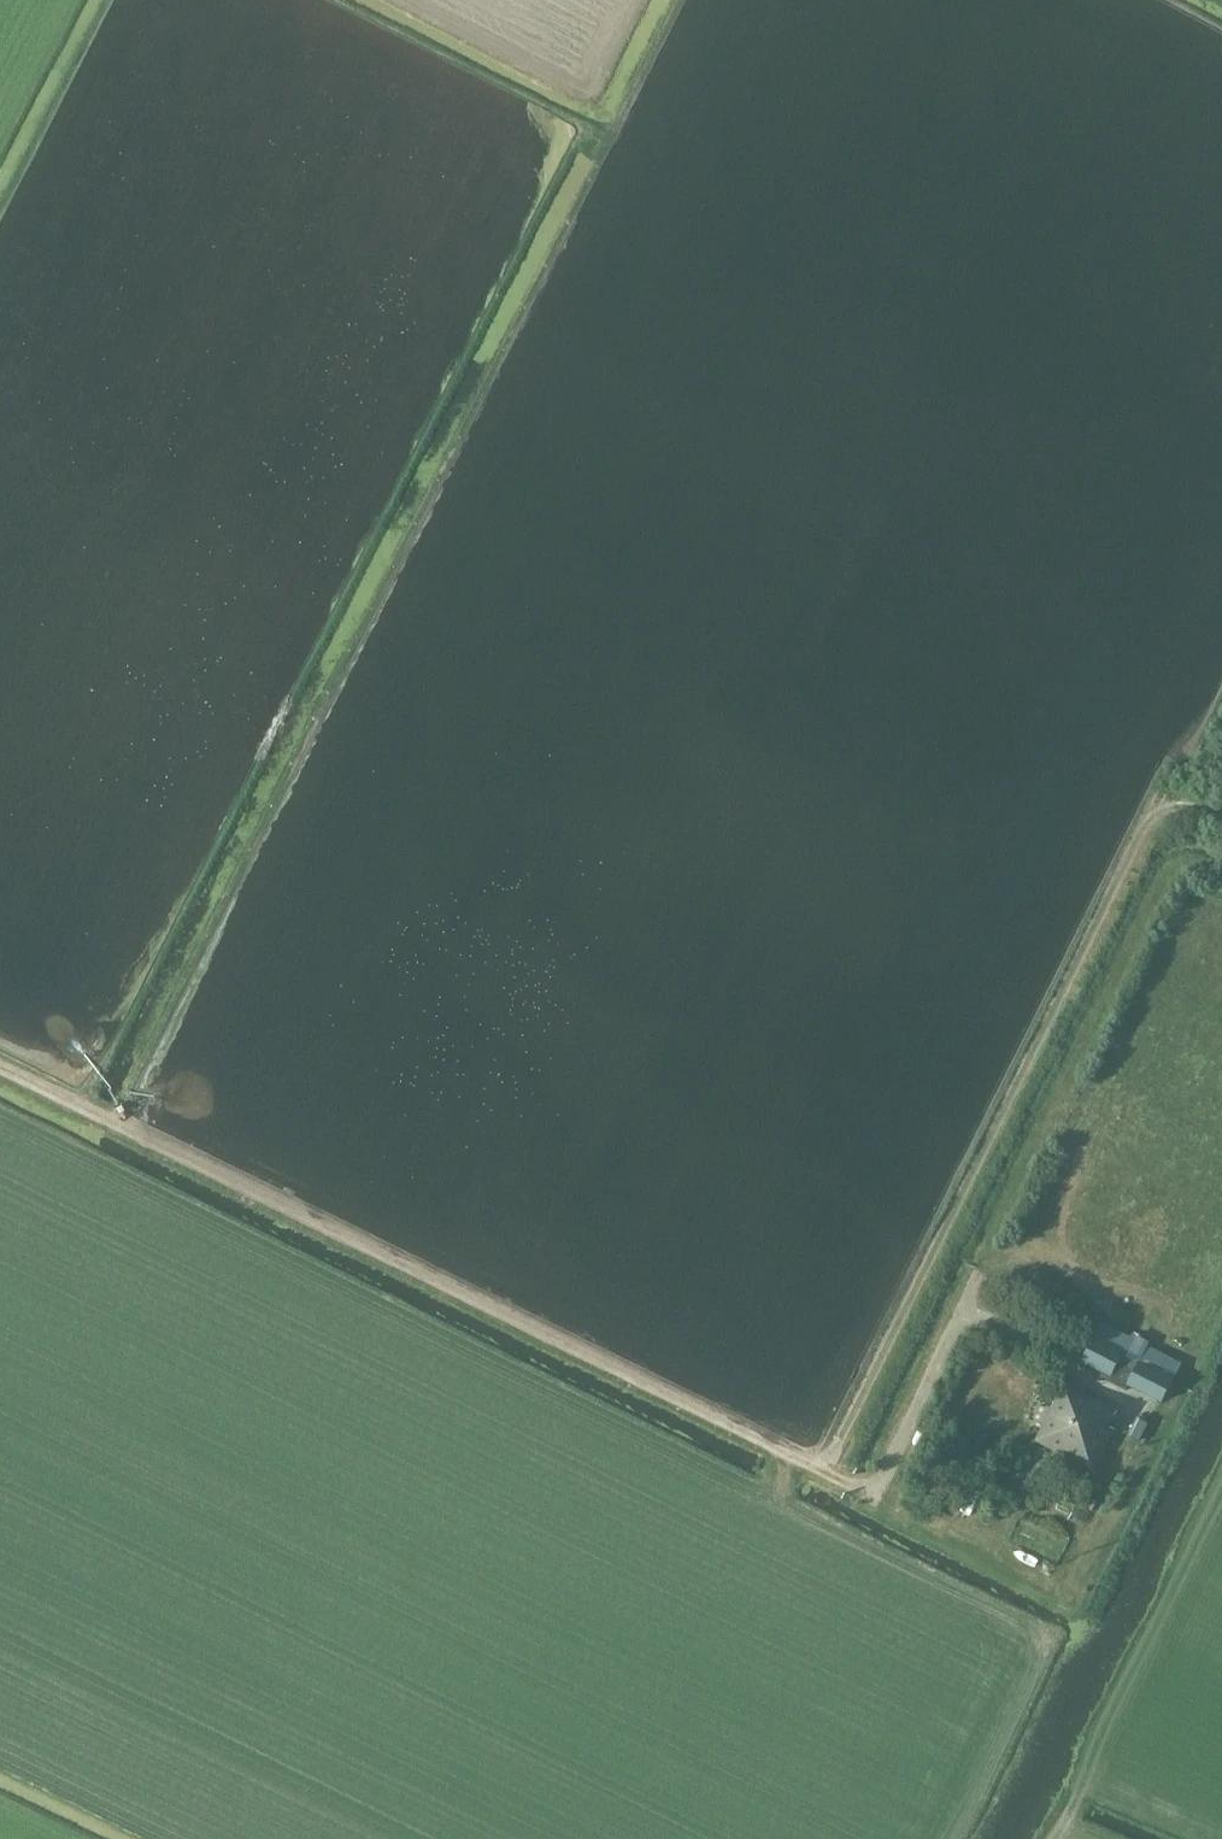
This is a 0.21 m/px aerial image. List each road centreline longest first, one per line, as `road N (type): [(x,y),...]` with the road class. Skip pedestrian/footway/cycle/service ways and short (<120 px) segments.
road 1 (track): [(1221,808),(1150,811),(839,1439),(826,1462),(812,1467),(0,1069)]
road 2 (track): [(123,1129),(690,0)]
road 3 (track): [(790,1457),(780,1484),(798,1514),(1043,1639),(952,1838)]
road 4 (track): [(1221,1481),(1053,1838)]
road 5 (track): [(614,153),(312,0)]
road 6 (track): [(1150,811),(1221,667)]

